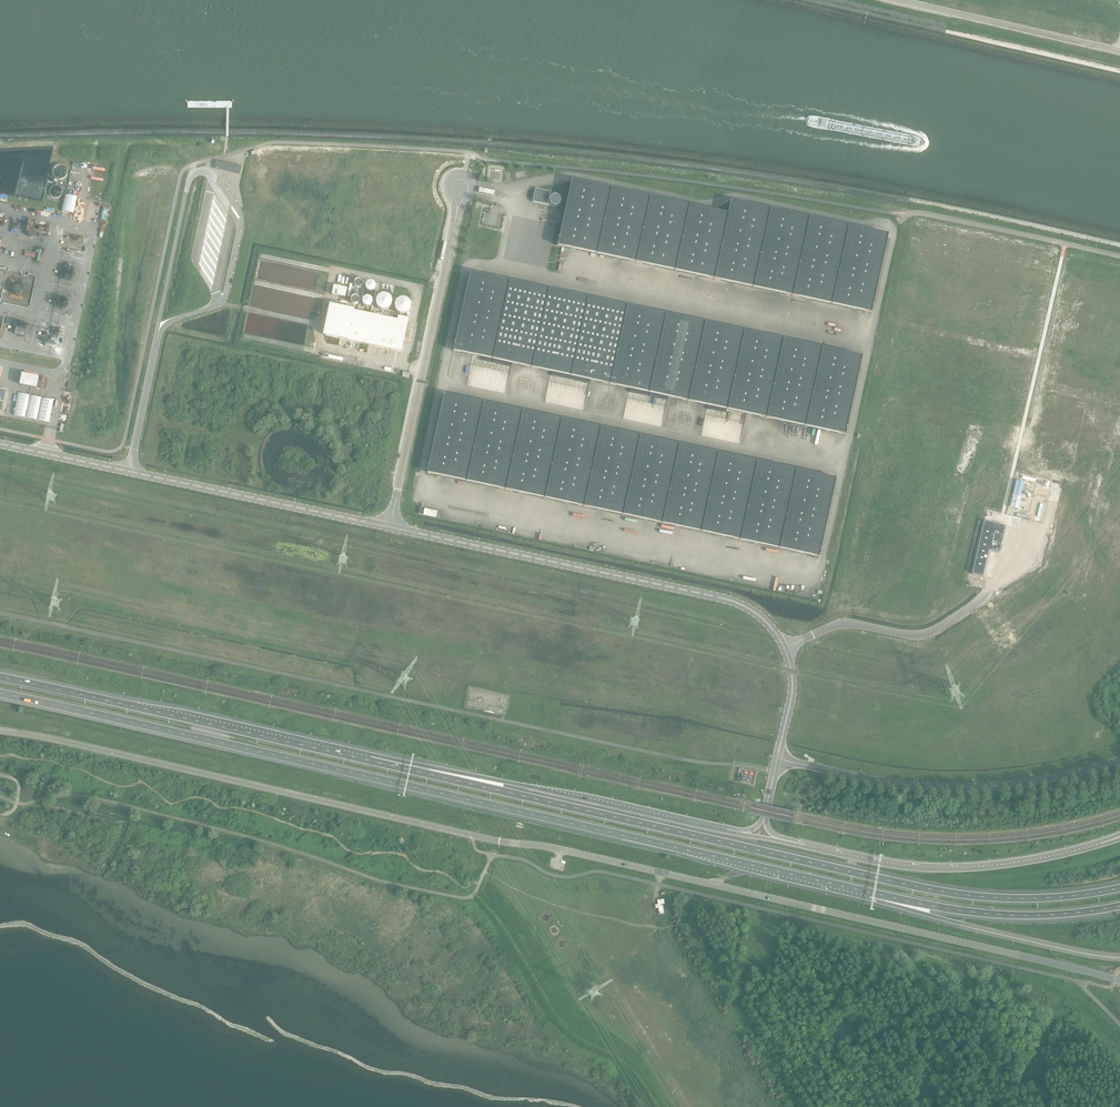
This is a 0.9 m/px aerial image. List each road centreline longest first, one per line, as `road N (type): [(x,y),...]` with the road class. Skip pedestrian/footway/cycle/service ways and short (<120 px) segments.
road 1 (unclassified): [(1119,981),(0,731)]
road 2 (motorway): [(122,720),(871,892)]
road 3 (motorway): [(1119,888),(1031,898),(954,893),(460,781)]
road 4 (unclassified): [(390,528),(750,609),(779,638),(792,670),(777,760)]
road 5 (unclassified): [(157,343),(167,325),(225,297),(241,217),(206,172),(190,178),(159,324)]
road 6 (trunk): [(369,760),(0,677)]
road 7 (unclassified): [(390,528),(466,170)]
road 8 (unclassified): [(777,760),(951,787),(1036,781),(1119,760)]
road 9 (primary): [(1101,843),(1003,865),(928,868),(780,839)]
road 10 (track): [(471,897),(503,928),(567,1029),(633,1069),(655,1106)]
road 11 (primary): [(736,833),(462,773)]
road 12 (unclassified): [(129,471),(390,528)]
road 13 (motorway): [(871,892),(960,924),(1119,956)]
road 14 (motorway): [(871,892),(1016,915),(1119,905)]
road 15 (unclassified): [(1119,51),(898,0)]
road 16 (unclassified): [(909,214),(1119,258)]
road 17 (unclassified): [(0,445),(129,471)]
road 18 (unclassified): [(157,343),(129,471)]
road 19 (track): [(729,1034),(756,907)]
road 20 (trunk): [(0,693),(122,720)]

